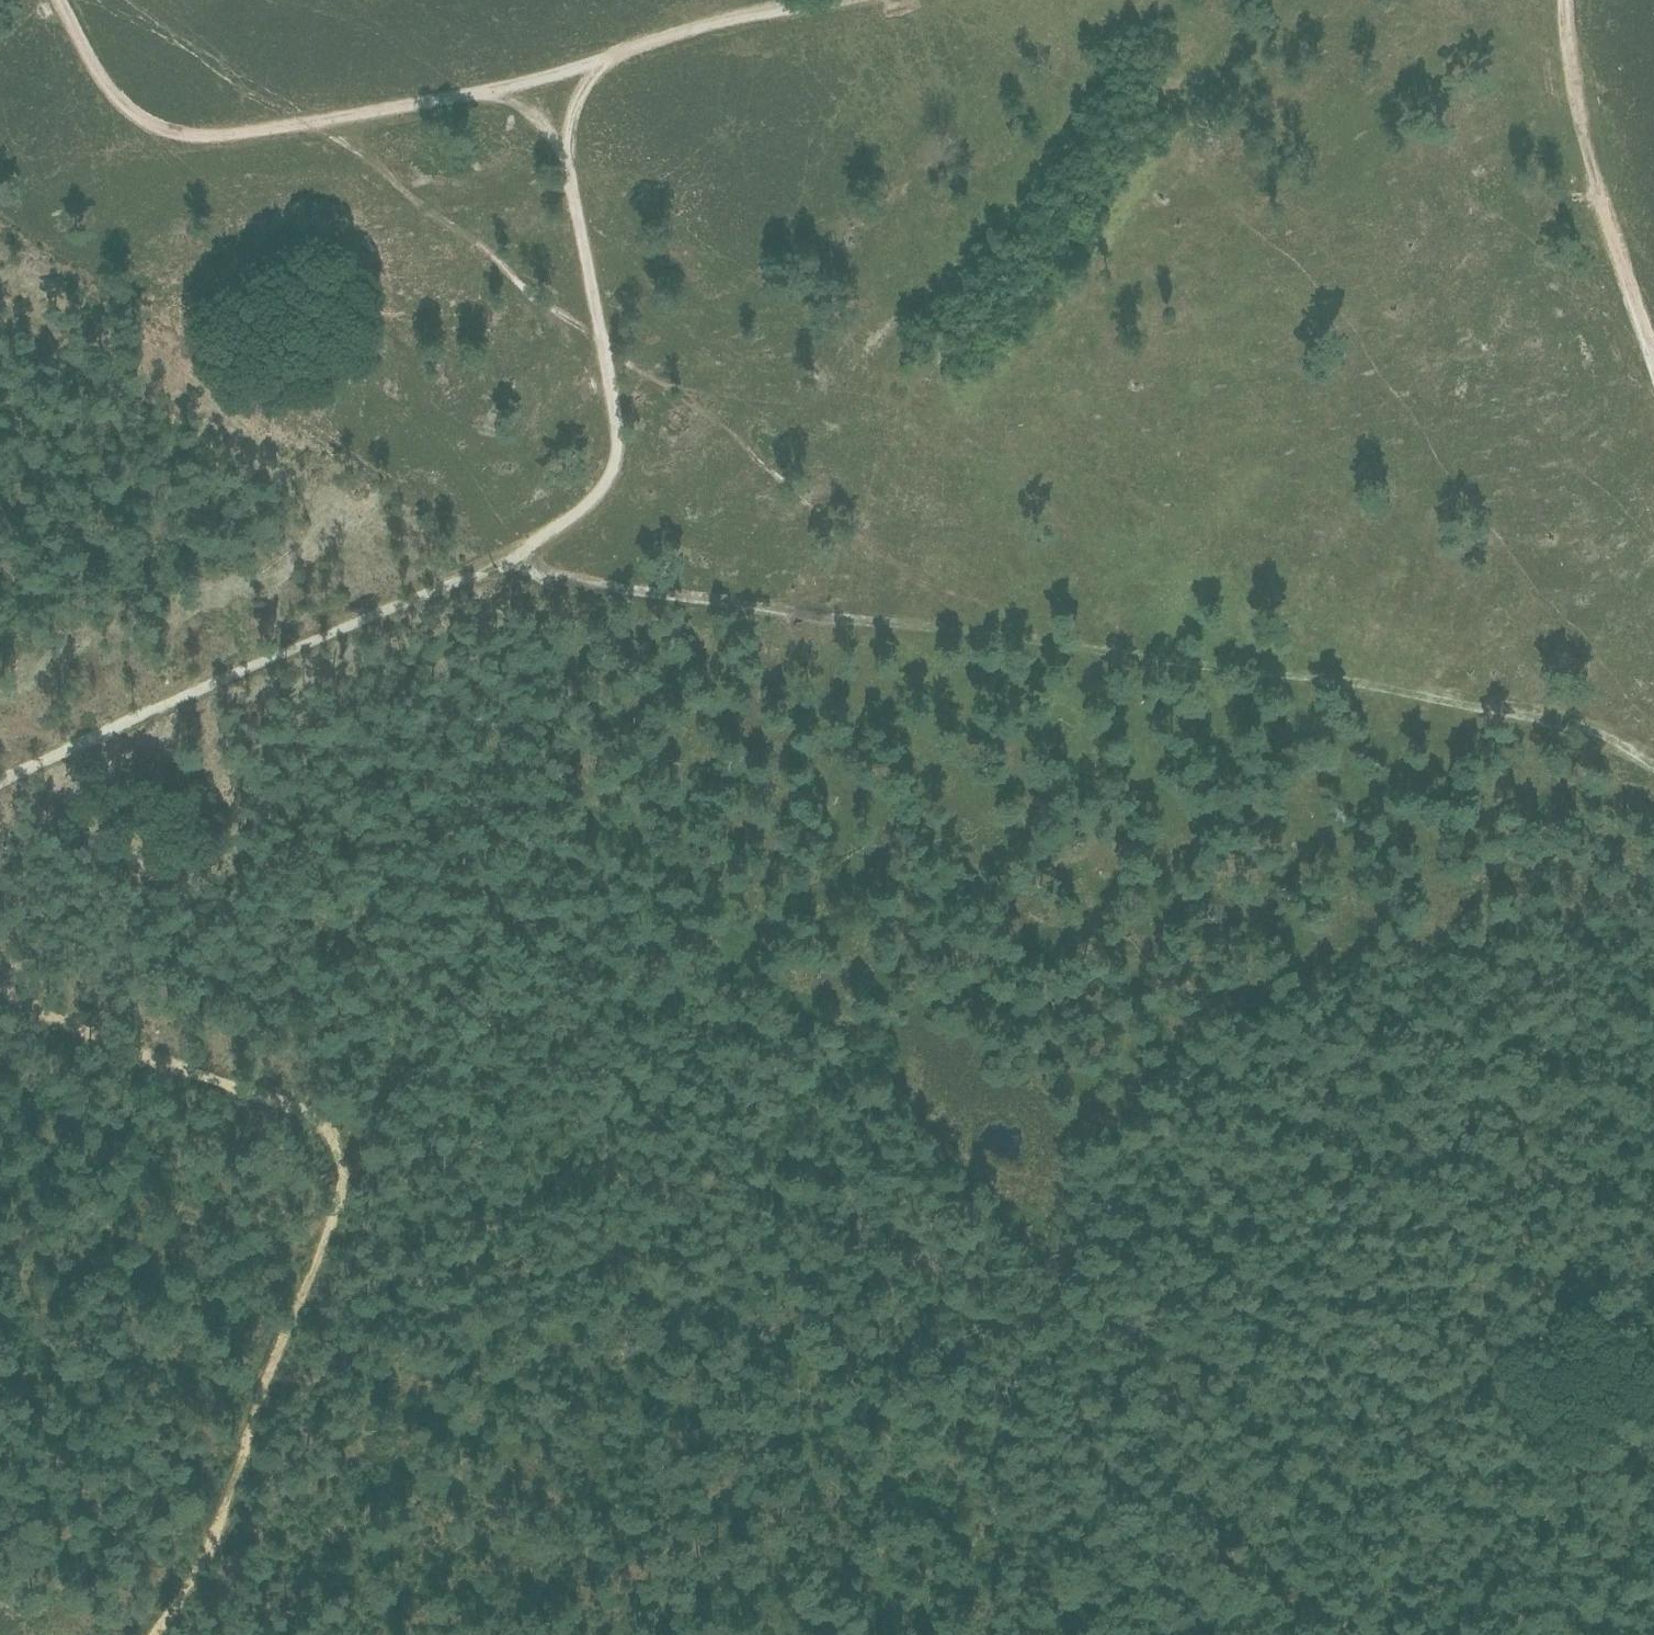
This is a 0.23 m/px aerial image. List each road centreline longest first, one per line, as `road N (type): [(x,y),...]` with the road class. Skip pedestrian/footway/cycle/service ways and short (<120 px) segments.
road 1 (track): [(1653,764),(1564,717),(921,626),(832,621),(486,566)]
road 2 (track): [(0,784),(486,566),(591,500),(611,477),(617,426),(571,177)]
road 3 (track): [(153,1634),(213,1535),(311,1274),(338,1198),(337,1141),(317,1119),(0,992)]
road 4 (track): [(473,93),(176,134),(125,110),(60,0)]
road 5 (track): [(1653,359),(1595,181),(1567,0)]
road 6 (track): [(604,60),(806,0)]
road 7 (track): [(571,177),(556,144),(523,110),(473,93)]
road 8 (track): [(473,93),(604,60)]
road 9 (track): [(571,177),(573,109),(604,60)]

